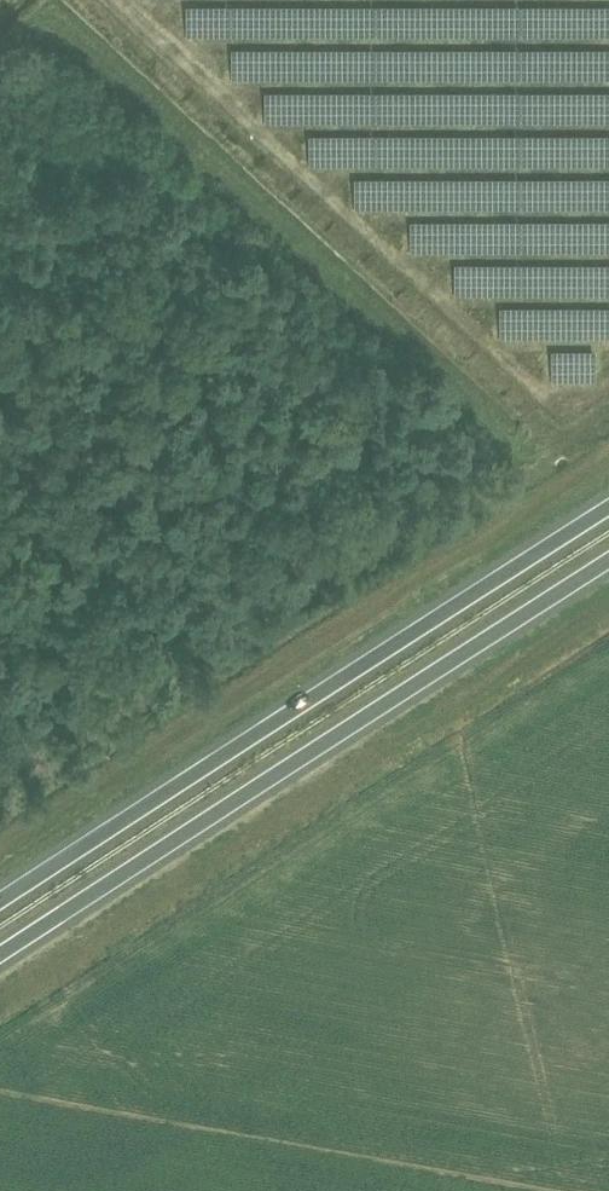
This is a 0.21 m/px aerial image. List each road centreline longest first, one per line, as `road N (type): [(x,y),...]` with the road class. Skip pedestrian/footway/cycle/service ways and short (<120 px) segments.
road 1 (trunk): [(608,507),(0,905)]
road 2 (trunk): [(0,953),(608,557)]

